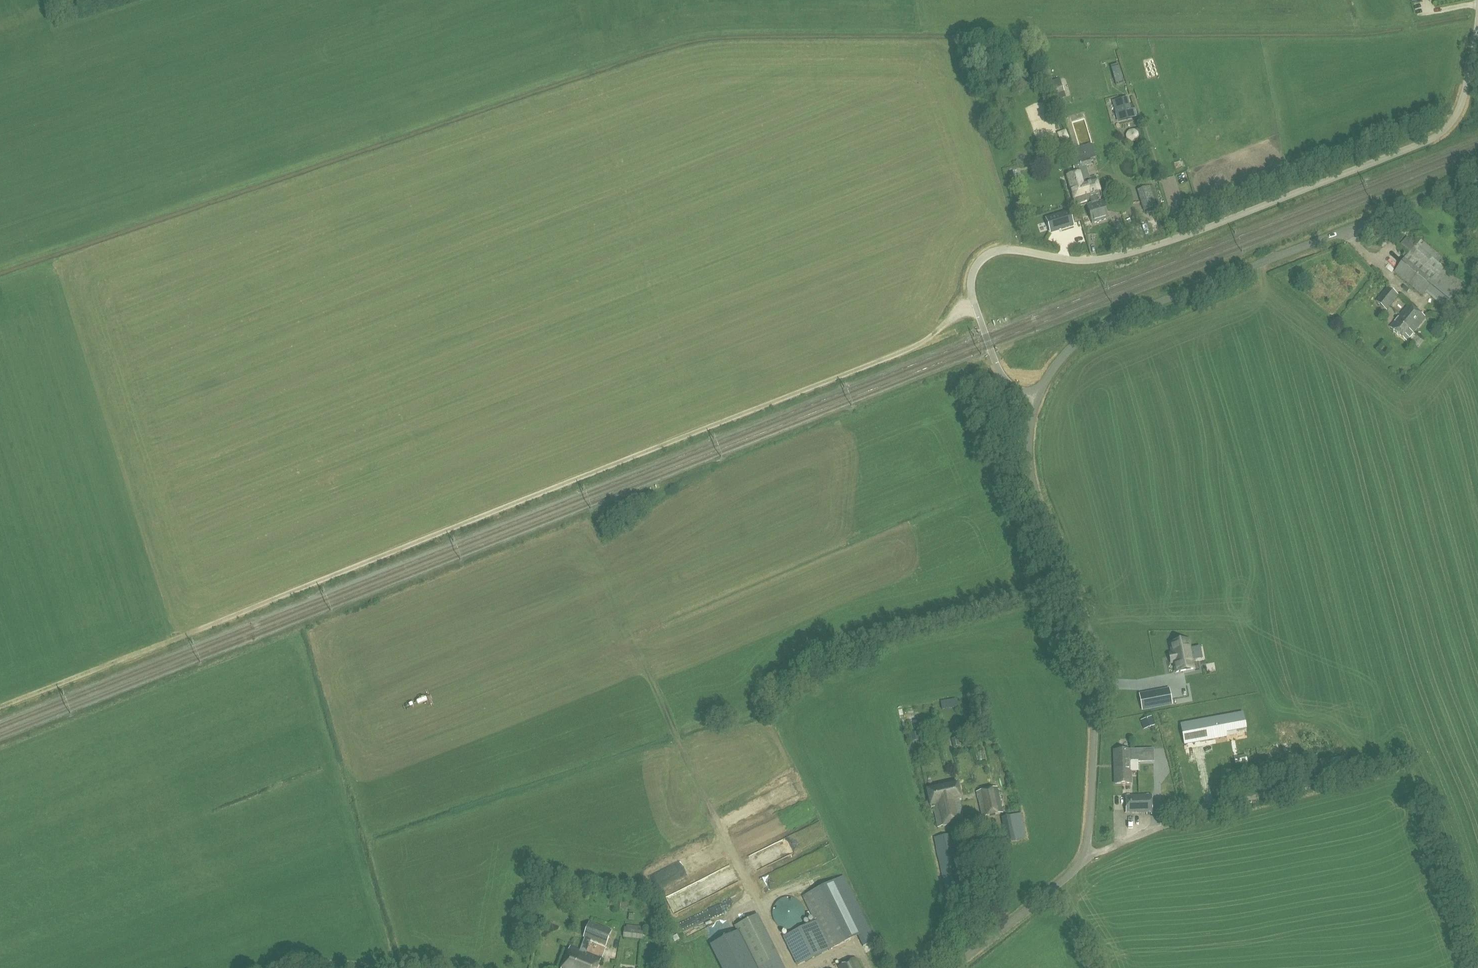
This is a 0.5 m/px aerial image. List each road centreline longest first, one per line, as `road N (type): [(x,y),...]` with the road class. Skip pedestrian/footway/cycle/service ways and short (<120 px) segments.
road 1 (track): [(0,706),(907,349),(975,304)]
road 2 (residential): [(1037,397),(1004,379),(989,345),(972,294),(980,260),(999,249),(1119,258),(1423,143),(1460,108),(1477,23)]
road 3 (unclassified): [(1037,397),(1068,351),(1105,324),(1477,176)]
road 4 (unclassified): [(1082,859),(1093,769),(1091,679),(1031,472),(1037,397)]
road 5 (track): [(1149,830),(1252,797),(1477,746)]
road 6 (unclassified): [(952,967),(1082,859)]

